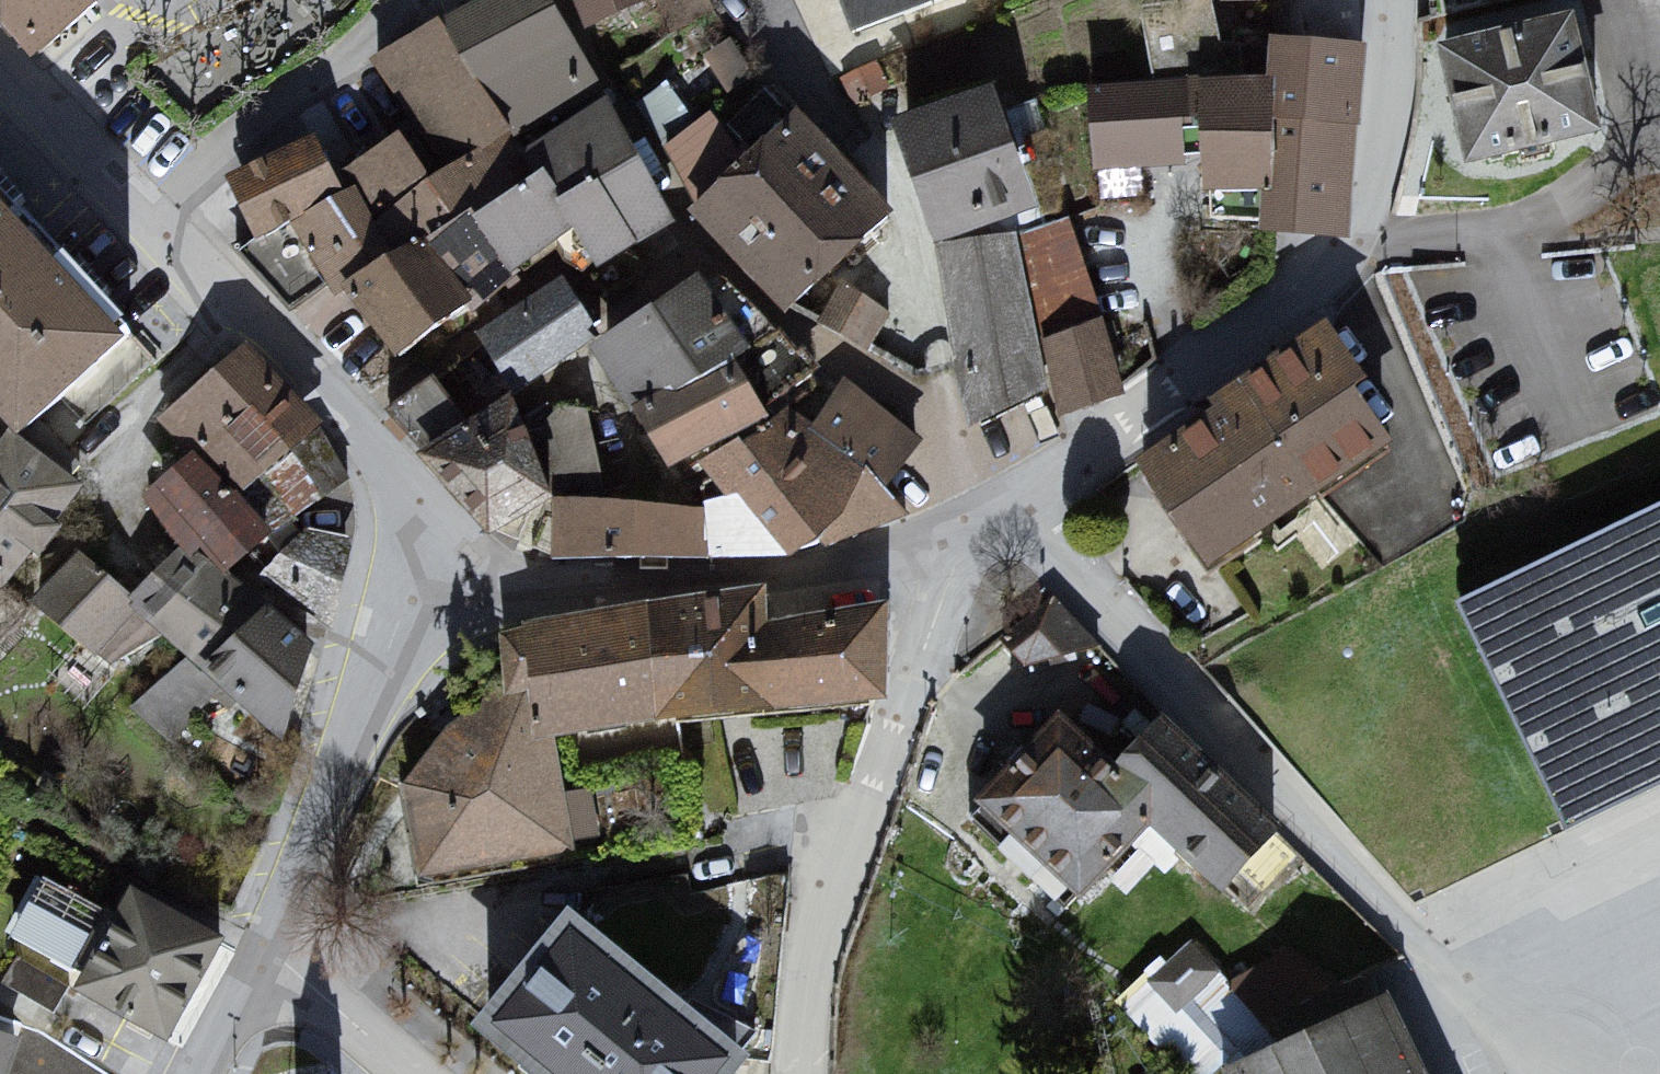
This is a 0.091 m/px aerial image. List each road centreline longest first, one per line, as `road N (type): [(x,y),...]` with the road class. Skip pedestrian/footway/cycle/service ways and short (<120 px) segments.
road 1 (residential): [(433,588),(570,599),(879,564),(1010,521),(1327,281),(1380,181),(1396,0)]
road 2 (residential): [(433,588),(354,428),(0,51)]
road 3 (residential): [(262,981),(376,668),(433,588)]
road 4 (residential): [(262,981),(385,1073)]

